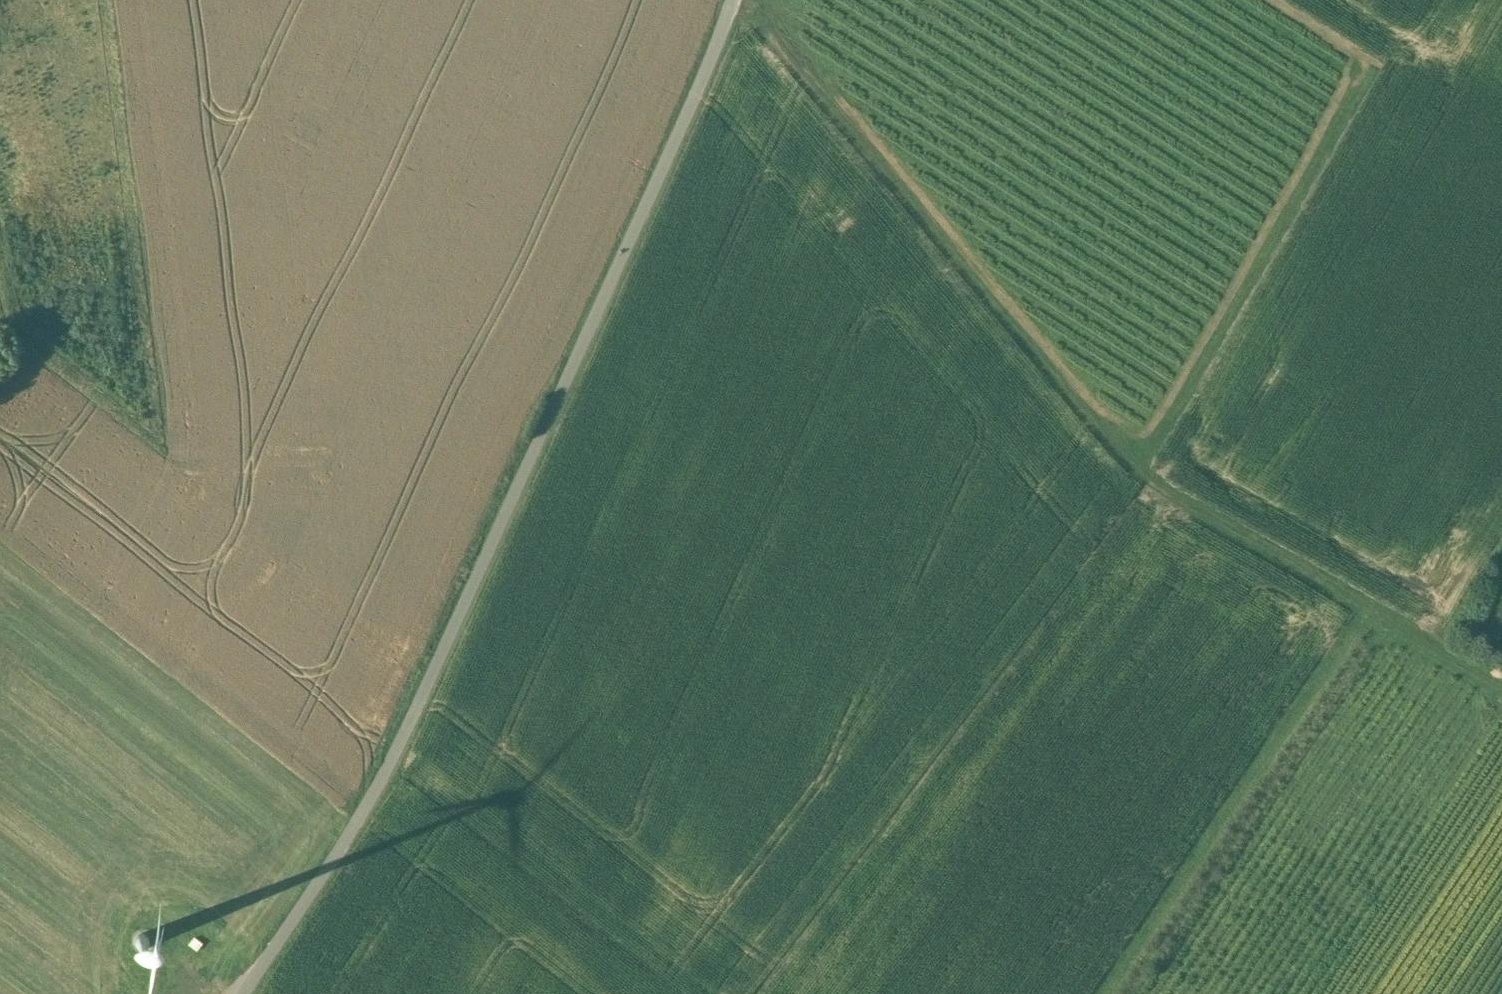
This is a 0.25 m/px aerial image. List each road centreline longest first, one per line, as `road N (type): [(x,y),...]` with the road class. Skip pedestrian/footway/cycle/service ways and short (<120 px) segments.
road 1 (unclassified): [(731,0),(382,779),(243,993)]
road 2 (track): [(729,8),(764,22),(1151,478),(1501,675)]

